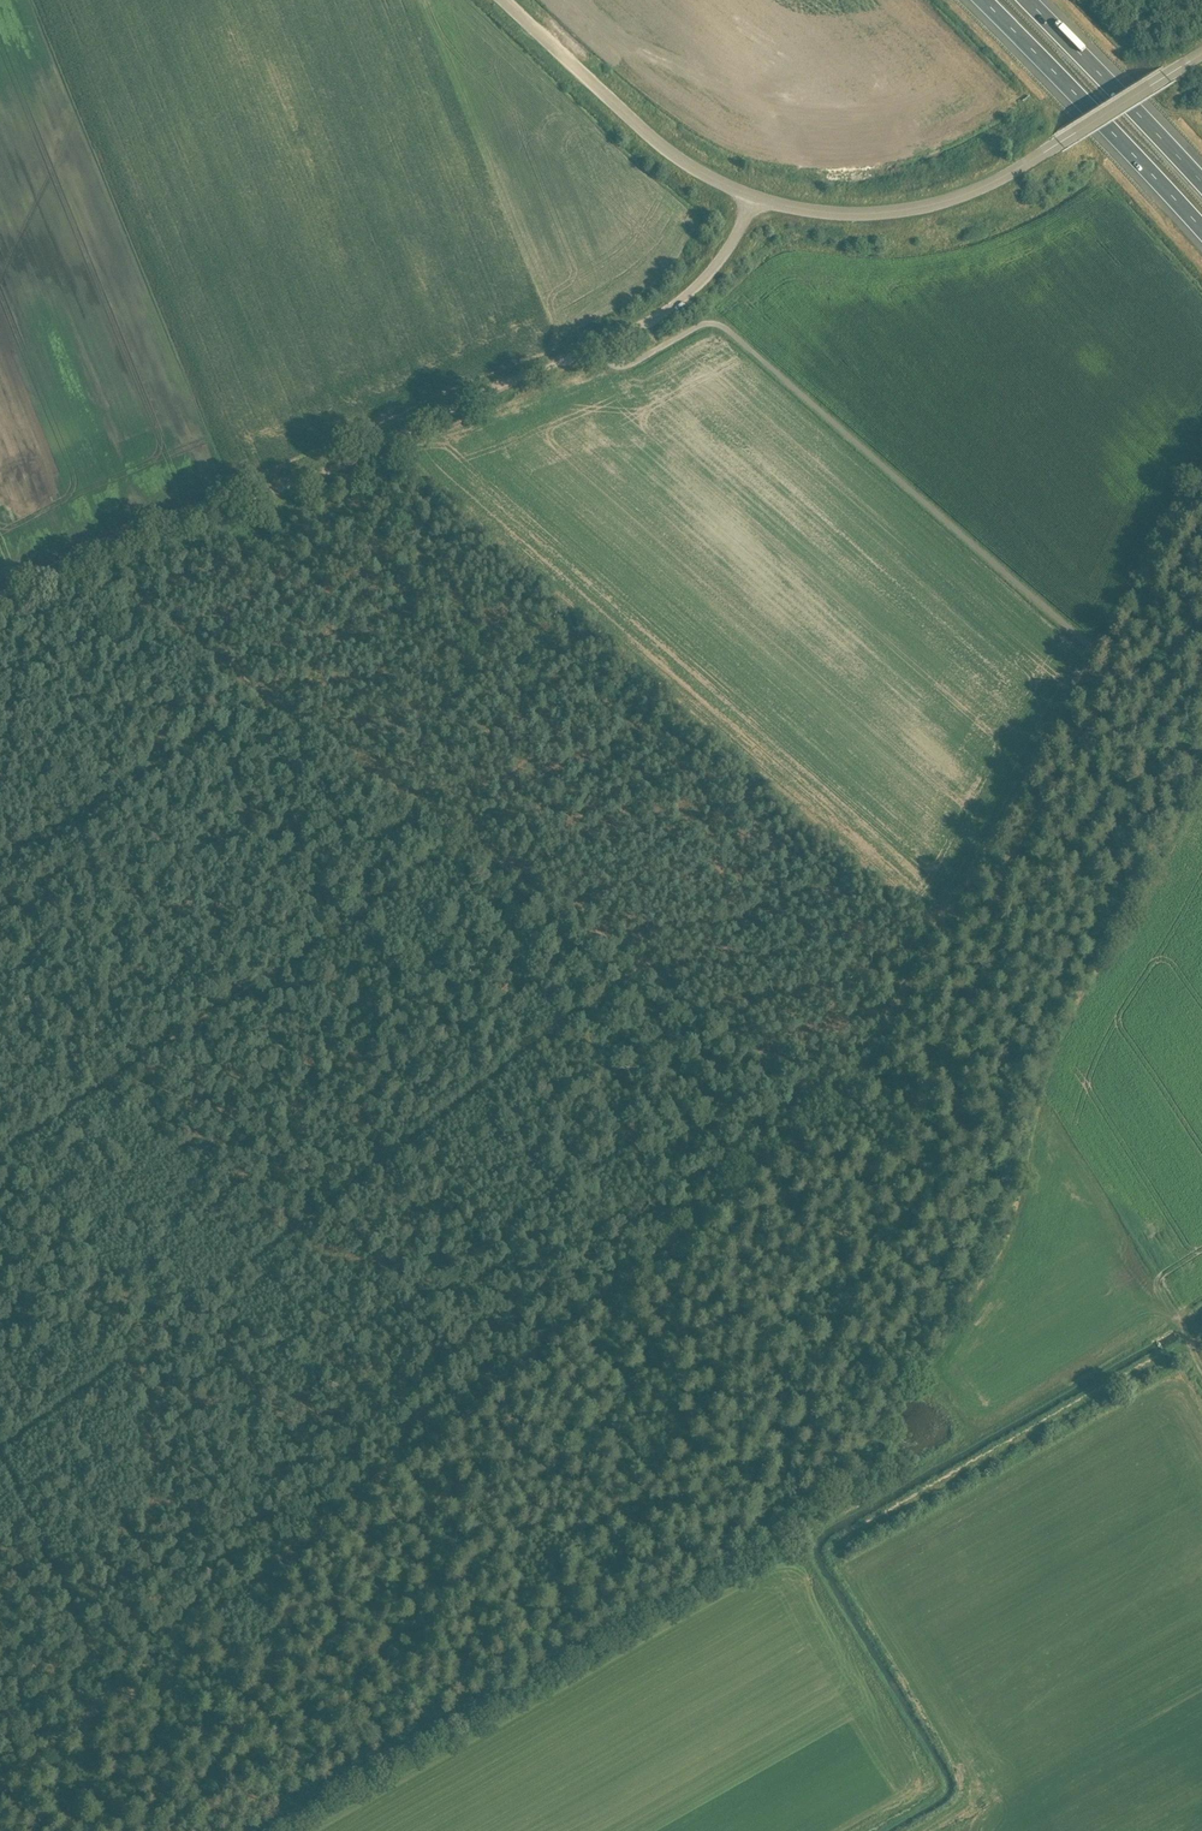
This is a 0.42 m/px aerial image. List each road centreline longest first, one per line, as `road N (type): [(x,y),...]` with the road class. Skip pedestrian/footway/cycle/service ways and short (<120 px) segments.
road 1 (track): [(99,559),(838,1106)]
road 2 (track): [(0,1449),(648,963)]
road 3 (track): [(0,607),(599,344)]
road 4 (track): [(470,835),(0,1150)]
road 5 (unclassified): [(754,199),(847,216),(976,193),(1201,54)]
road 6 (unclassified): [(754,199),(652,145),(503,0)]
road 7 (motorway): [(982,0),(1201,230)]
road 8 (track): [(0,1450),(112,1697)]
road 9 (motorway): [(1201,182),(1027,0)]
road 10 (unclassified): [(599,344),(679,303),(730,247),(754,199)]

